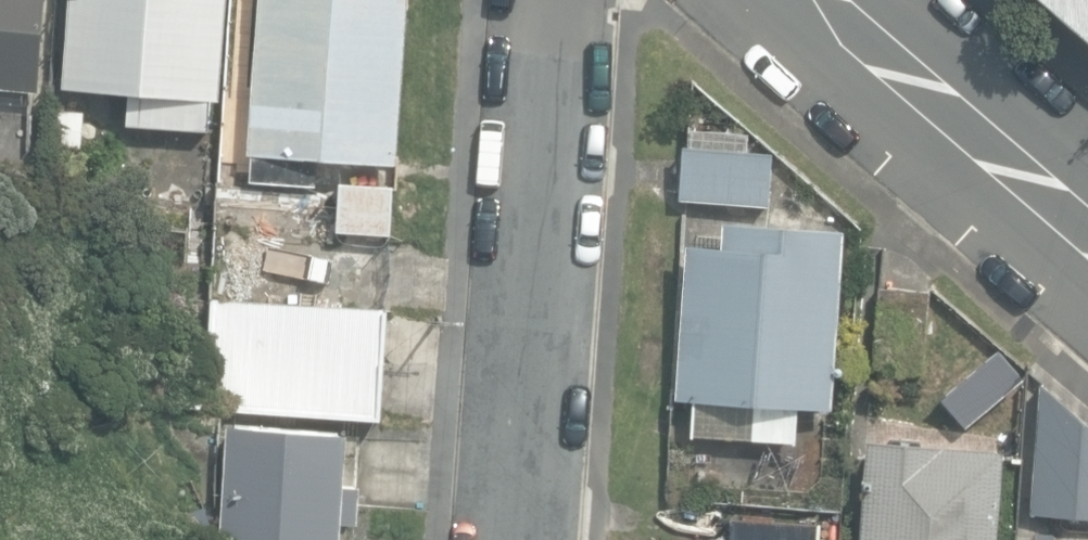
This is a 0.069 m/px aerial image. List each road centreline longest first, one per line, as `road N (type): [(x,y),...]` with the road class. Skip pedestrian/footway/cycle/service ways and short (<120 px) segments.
road 1 (residential): [(553,0),(514,539)]
road 2 (residential): [(814,0),(1087,229)]

